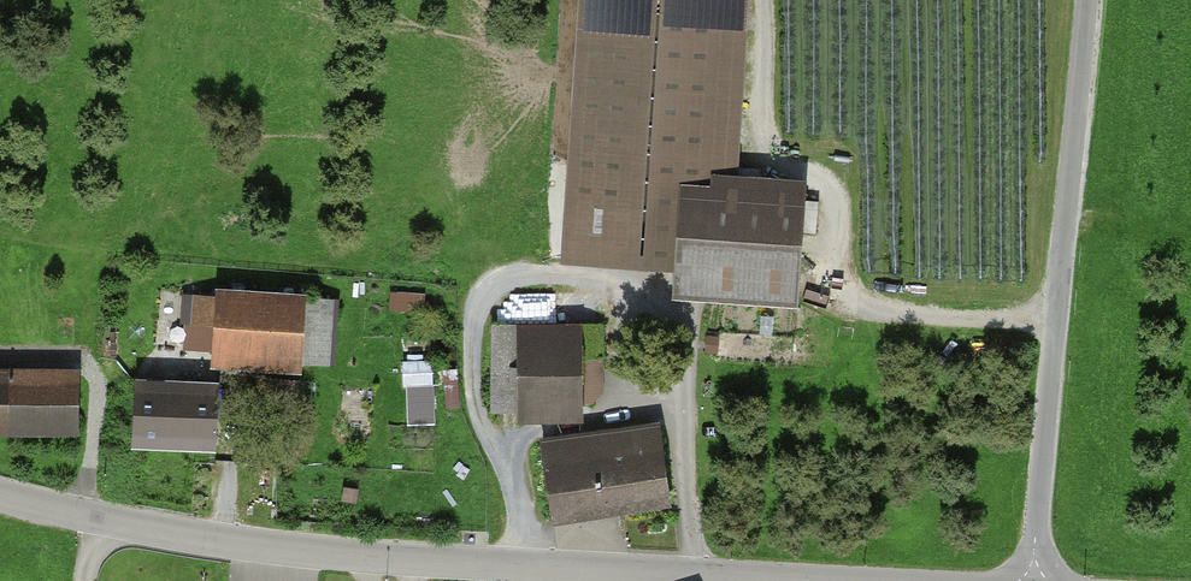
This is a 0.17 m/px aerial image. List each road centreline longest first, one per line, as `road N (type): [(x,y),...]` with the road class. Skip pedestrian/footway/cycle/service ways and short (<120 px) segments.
road 1 (unclassified): [(818,580),(325,555),(110,522),(0,495)]
road 2 (unclassified): [(1082,0),(1033,580)]

